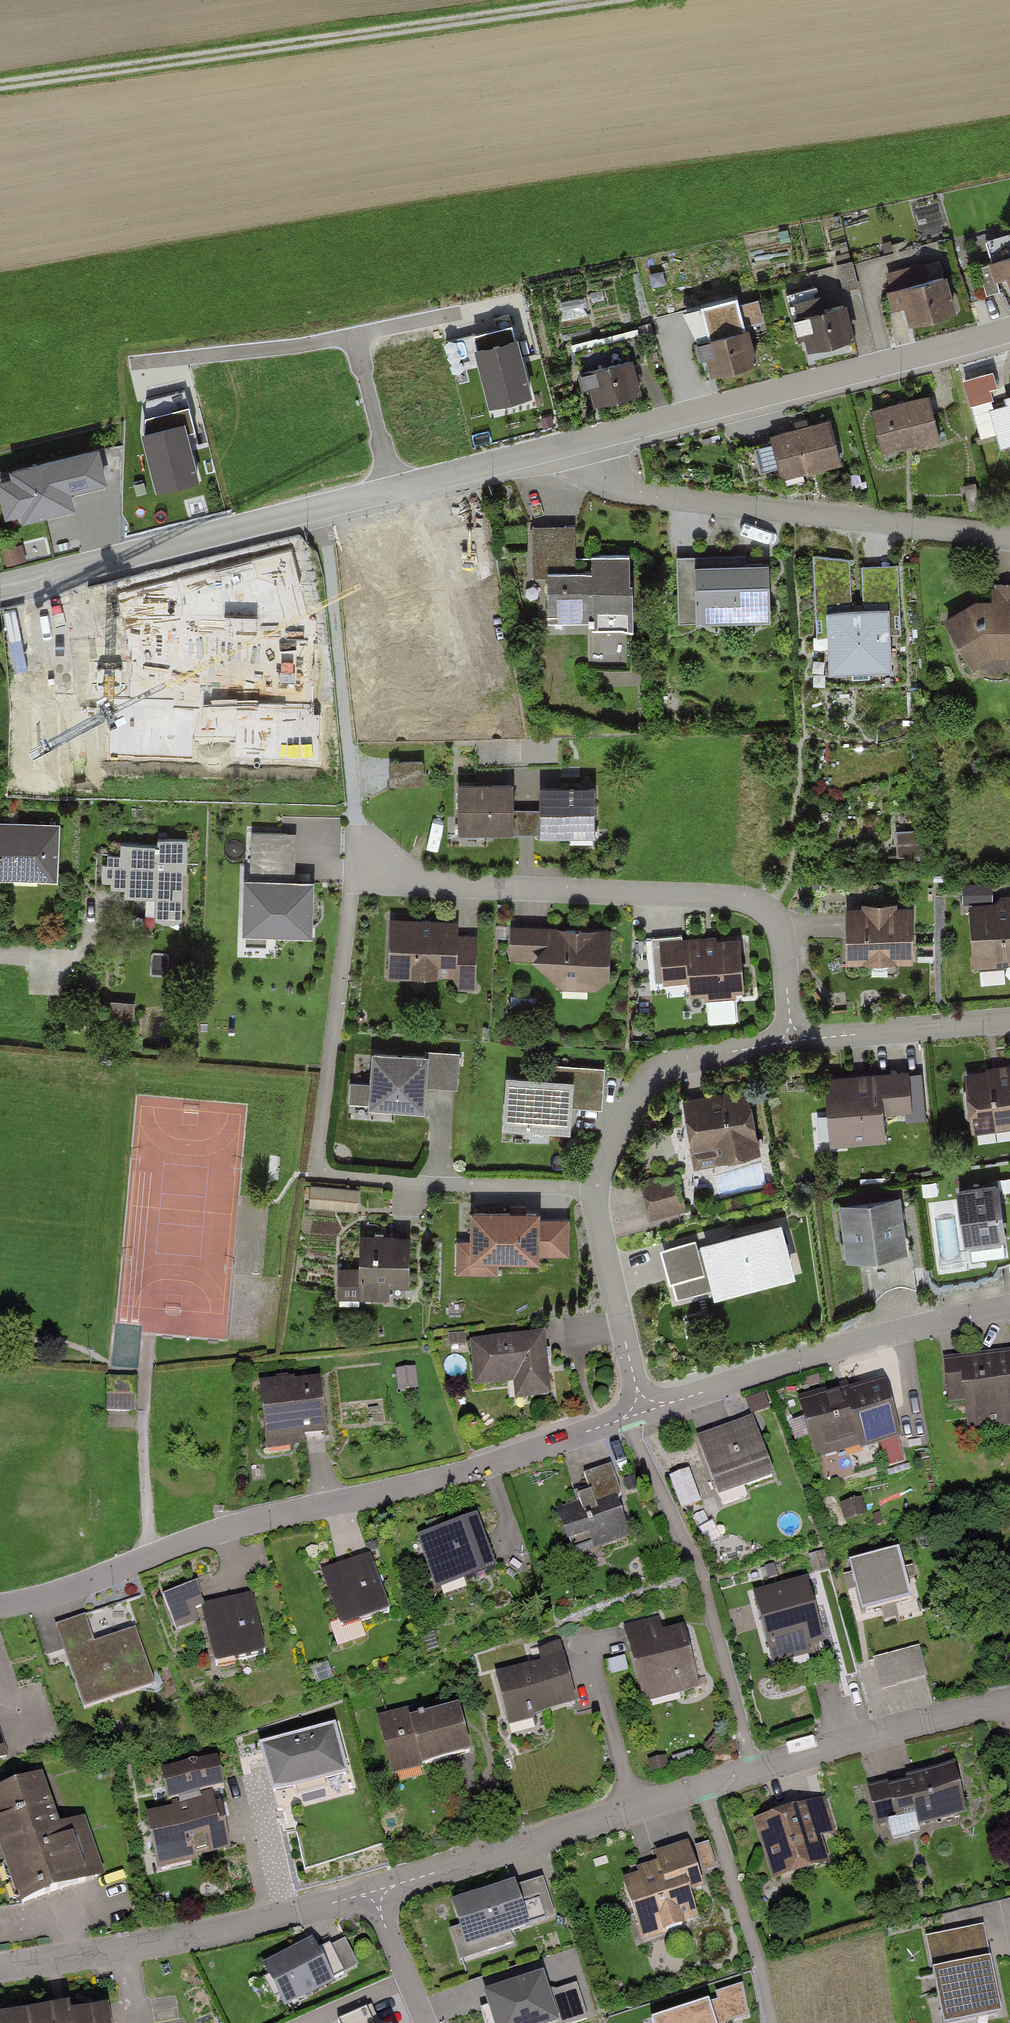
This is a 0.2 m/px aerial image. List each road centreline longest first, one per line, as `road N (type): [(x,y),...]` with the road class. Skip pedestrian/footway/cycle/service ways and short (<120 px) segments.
road 1 (residential): [(0,1606),(247,1520),(478,1470),(641,1406)]
road 2 (residential): [(1009,1702),(756,1770),(376,1898)]
road 3 (track): [(0,90),(598,0)]
road 4 (residential): [(0,589),(586,441)]
road 5 (residential): [(791,1035),(783,928),(773,909),(750,898),(353,884)]
road 6 (residential): [(1009,534),(645,494),(607,481),(586,441)]
road 7 (residential): [(586,441),(1009,331)]
road 8 (residential): [(376,1898),(0,1968)]
road 9 (residential): [(641,1406),(1009,1307)]
road 10 (residential): [(315,1174),(460,1190),(595,1191)]
road 11 (residential): [(791,1035),(650,1074),(595,1191)]
road 12 (residential): [(595,1191),(641,1406)]
road 13 (residential): [(1009,1022),(791,1035)]
road 14 (residential): [(376,1898),(426,2022)]

